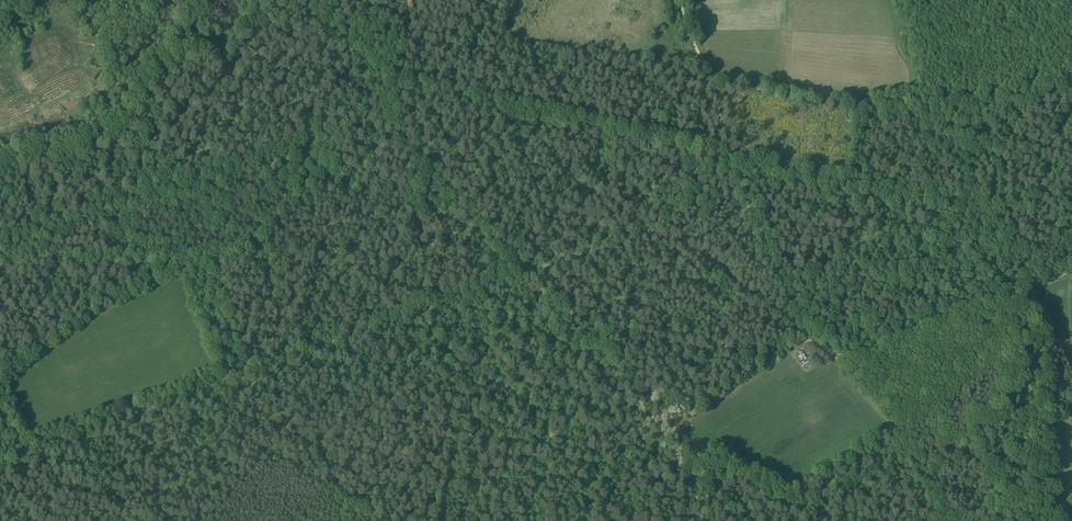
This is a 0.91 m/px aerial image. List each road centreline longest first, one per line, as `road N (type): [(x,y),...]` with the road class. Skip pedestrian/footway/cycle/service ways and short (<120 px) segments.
road 1 (unclassified): [(0,465),(636,229)]
road 2 (unclassified): [(1071,272),(892,346),(847,355),(801,333),(687,245),(636,229)]
road 3 (track): [(727,156),(400,79)]
road 4 (track): [(672,422),(615,353),(562,313),(468,197)]
road 5 (track): [(812,340),(739,194),(710,86)]
road 6 (track): [(952,520),(889,418),(827,350)]
road 7 (track): [(831,520),(672,422)]

